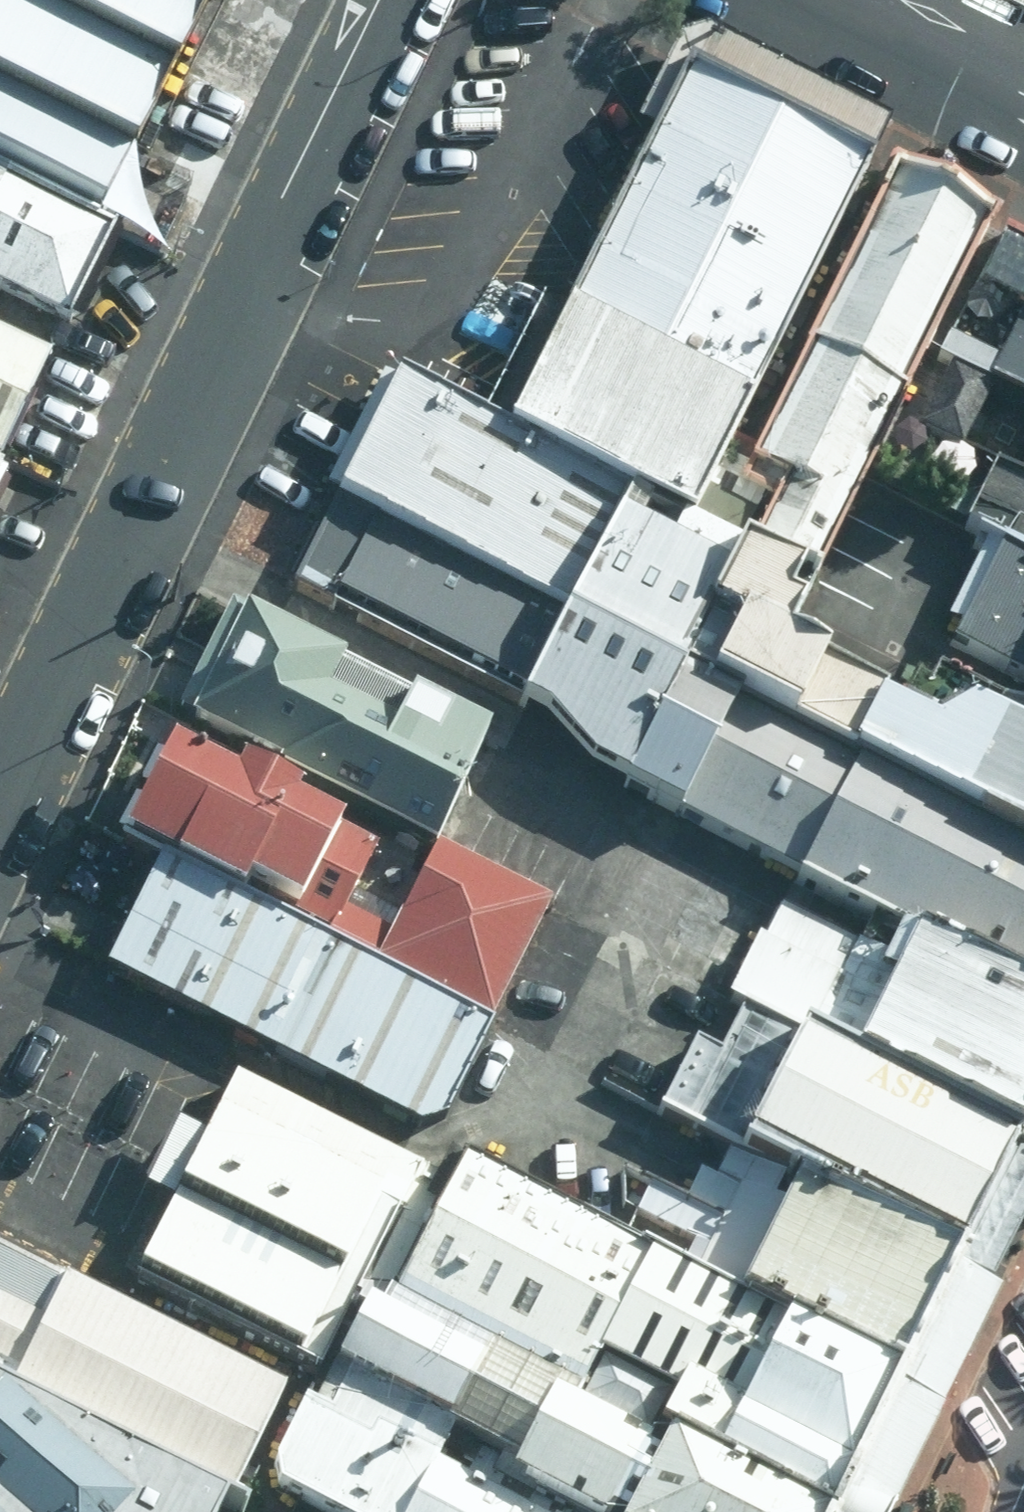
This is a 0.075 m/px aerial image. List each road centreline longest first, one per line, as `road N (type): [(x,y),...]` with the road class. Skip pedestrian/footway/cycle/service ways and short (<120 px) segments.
road 1 (residential): [(0,815),(394,0)]
road 2 (residential): [(1023,88),(851,0)]

